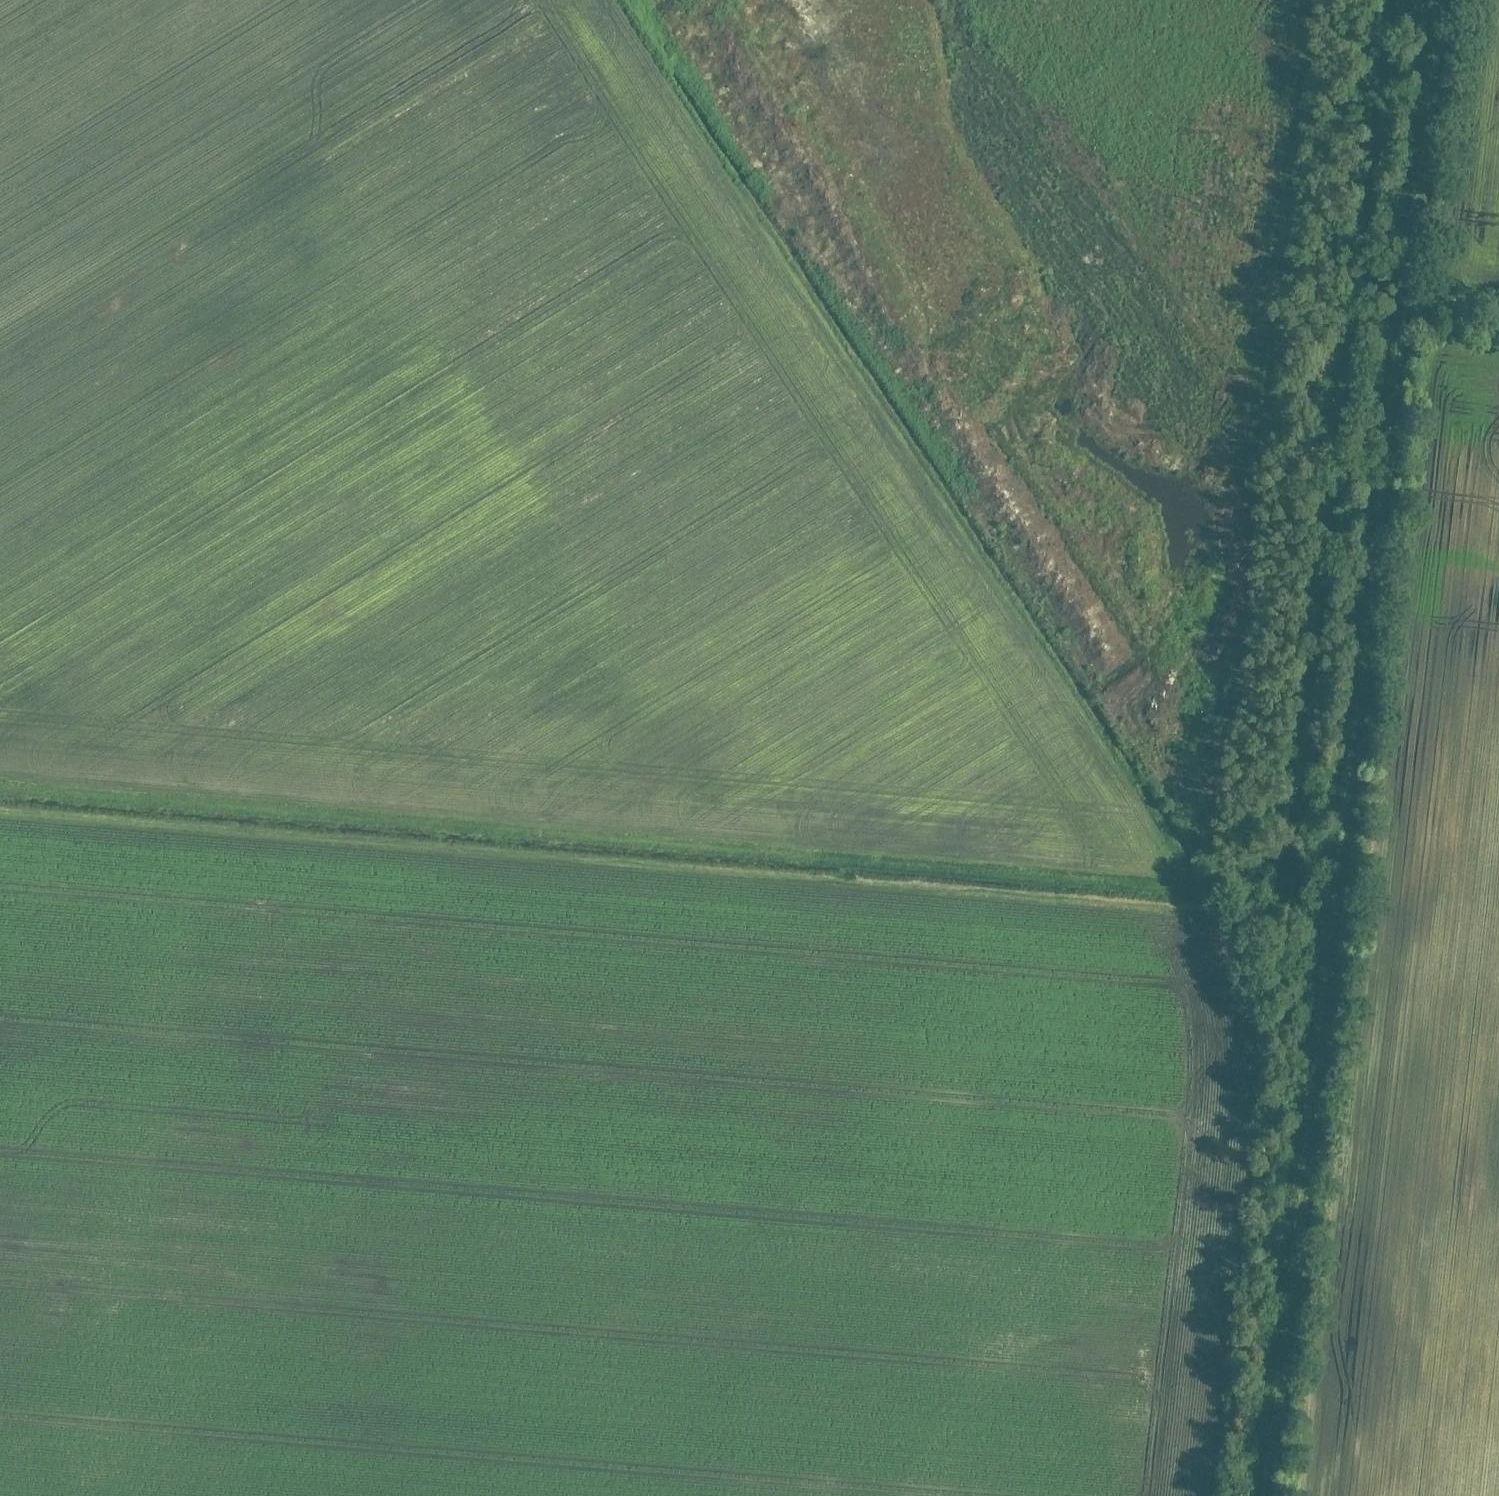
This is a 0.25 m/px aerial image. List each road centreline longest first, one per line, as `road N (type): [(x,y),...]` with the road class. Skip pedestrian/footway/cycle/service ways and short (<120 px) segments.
road 1 (track): [(1455,0),(1266,1495)]

